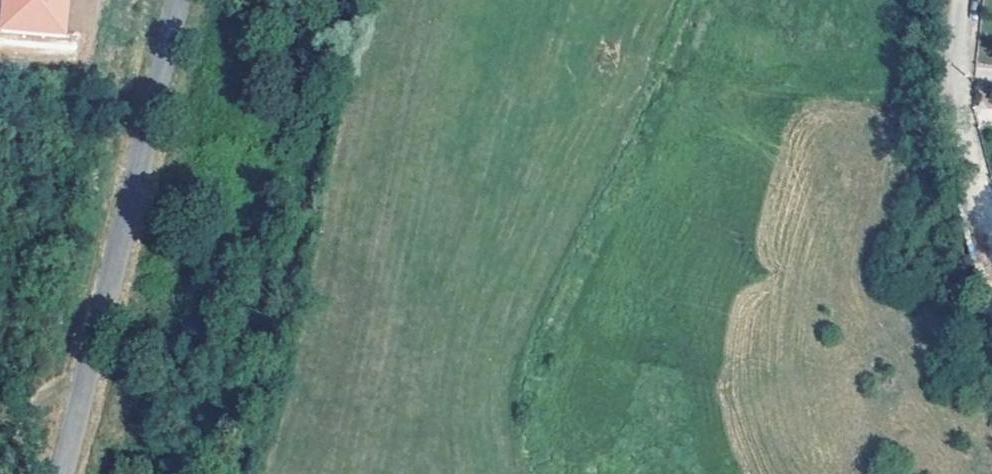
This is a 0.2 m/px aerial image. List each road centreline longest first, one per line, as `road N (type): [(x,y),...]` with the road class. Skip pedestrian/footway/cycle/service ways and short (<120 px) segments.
road 1 (tertiary): [(61,473),(186,0)]
road 2 (residential): [(991,234),(965,148),(957,65),(969,0)]

